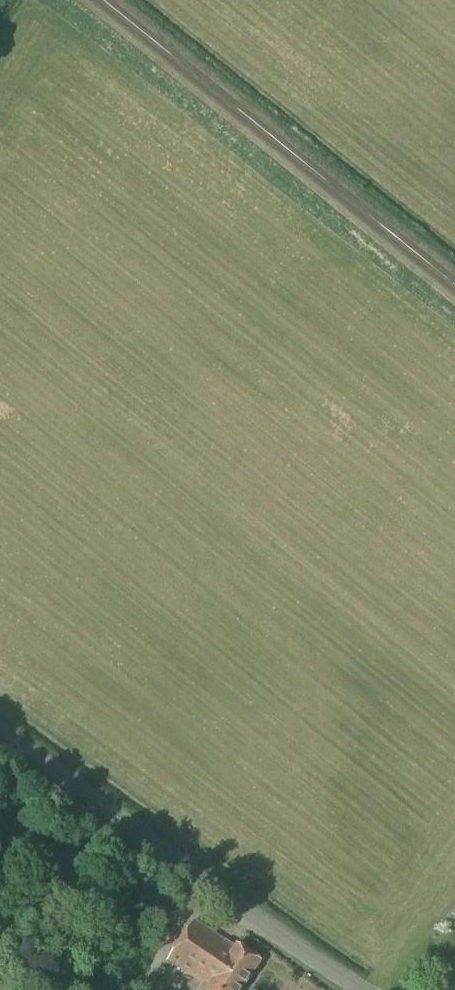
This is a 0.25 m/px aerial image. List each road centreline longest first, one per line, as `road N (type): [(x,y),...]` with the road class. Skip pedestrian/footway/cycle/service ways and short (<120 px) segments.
road 1 (unclassified): [(372,989),(0,724)]

